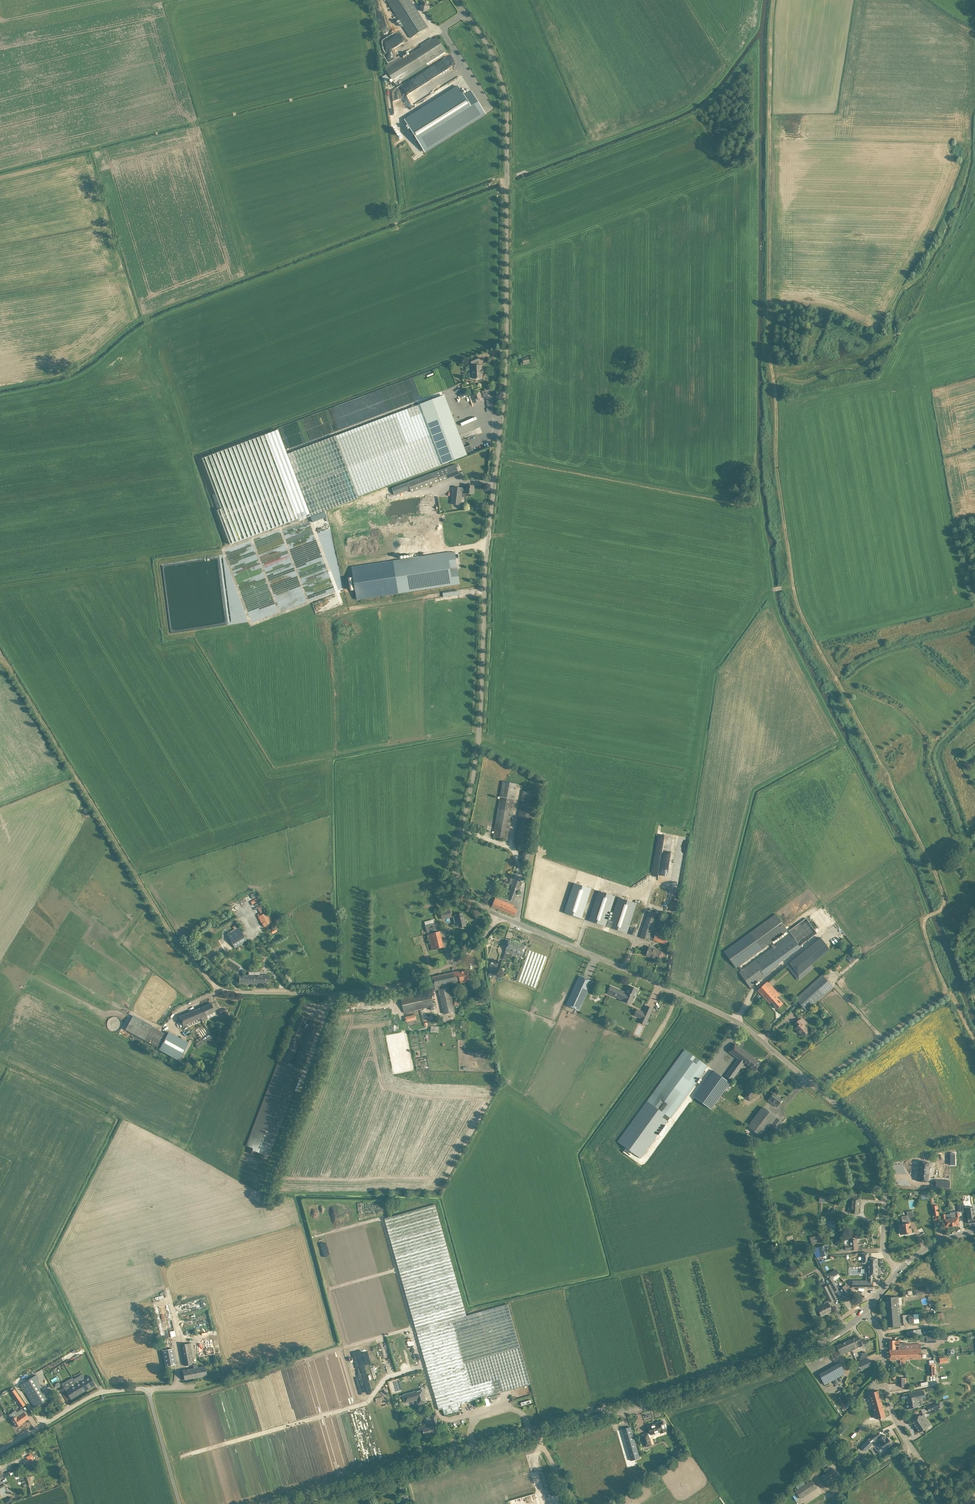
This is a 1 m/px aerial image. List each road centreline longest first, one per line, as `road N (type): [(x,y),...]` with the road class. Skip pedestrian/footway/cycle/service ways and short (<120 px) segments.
road 1 (track): [(775,0),(768,355),(796,599),(933,865),(944,905),(922,923),(946,989)]
road 2 (unclassified): [(498,915),(465,897),(453,866),(479,721),(507,363),(507,127),(496,63),(457,0)]
road 3 (unclassified): [(498,915),(741,1024),(870,1133),(881,1151)]
road 4 (track): [(4,659),(171,936),(211,981)]
road 5 (unclassified): [(537,1434),(743,1374),(835,1335),(864,1312)]
road 6 (unclassified): [(211,981),(238,992),(385,989),(457,961),(498,915)]
road 7 (unclassified): [(292,1503),(537,1434)]
road 8 (unclassified): [(0,1451),(91,1397),(148,1389)]
road 9 (track): [(946,989),(816,1086)]
road 10 (unclassified): [(910,1445),(892,1411),(881,1333),(864,1312)]
road 11 (unclassified): [(899,1270),(883,1244),(881,1151)]

